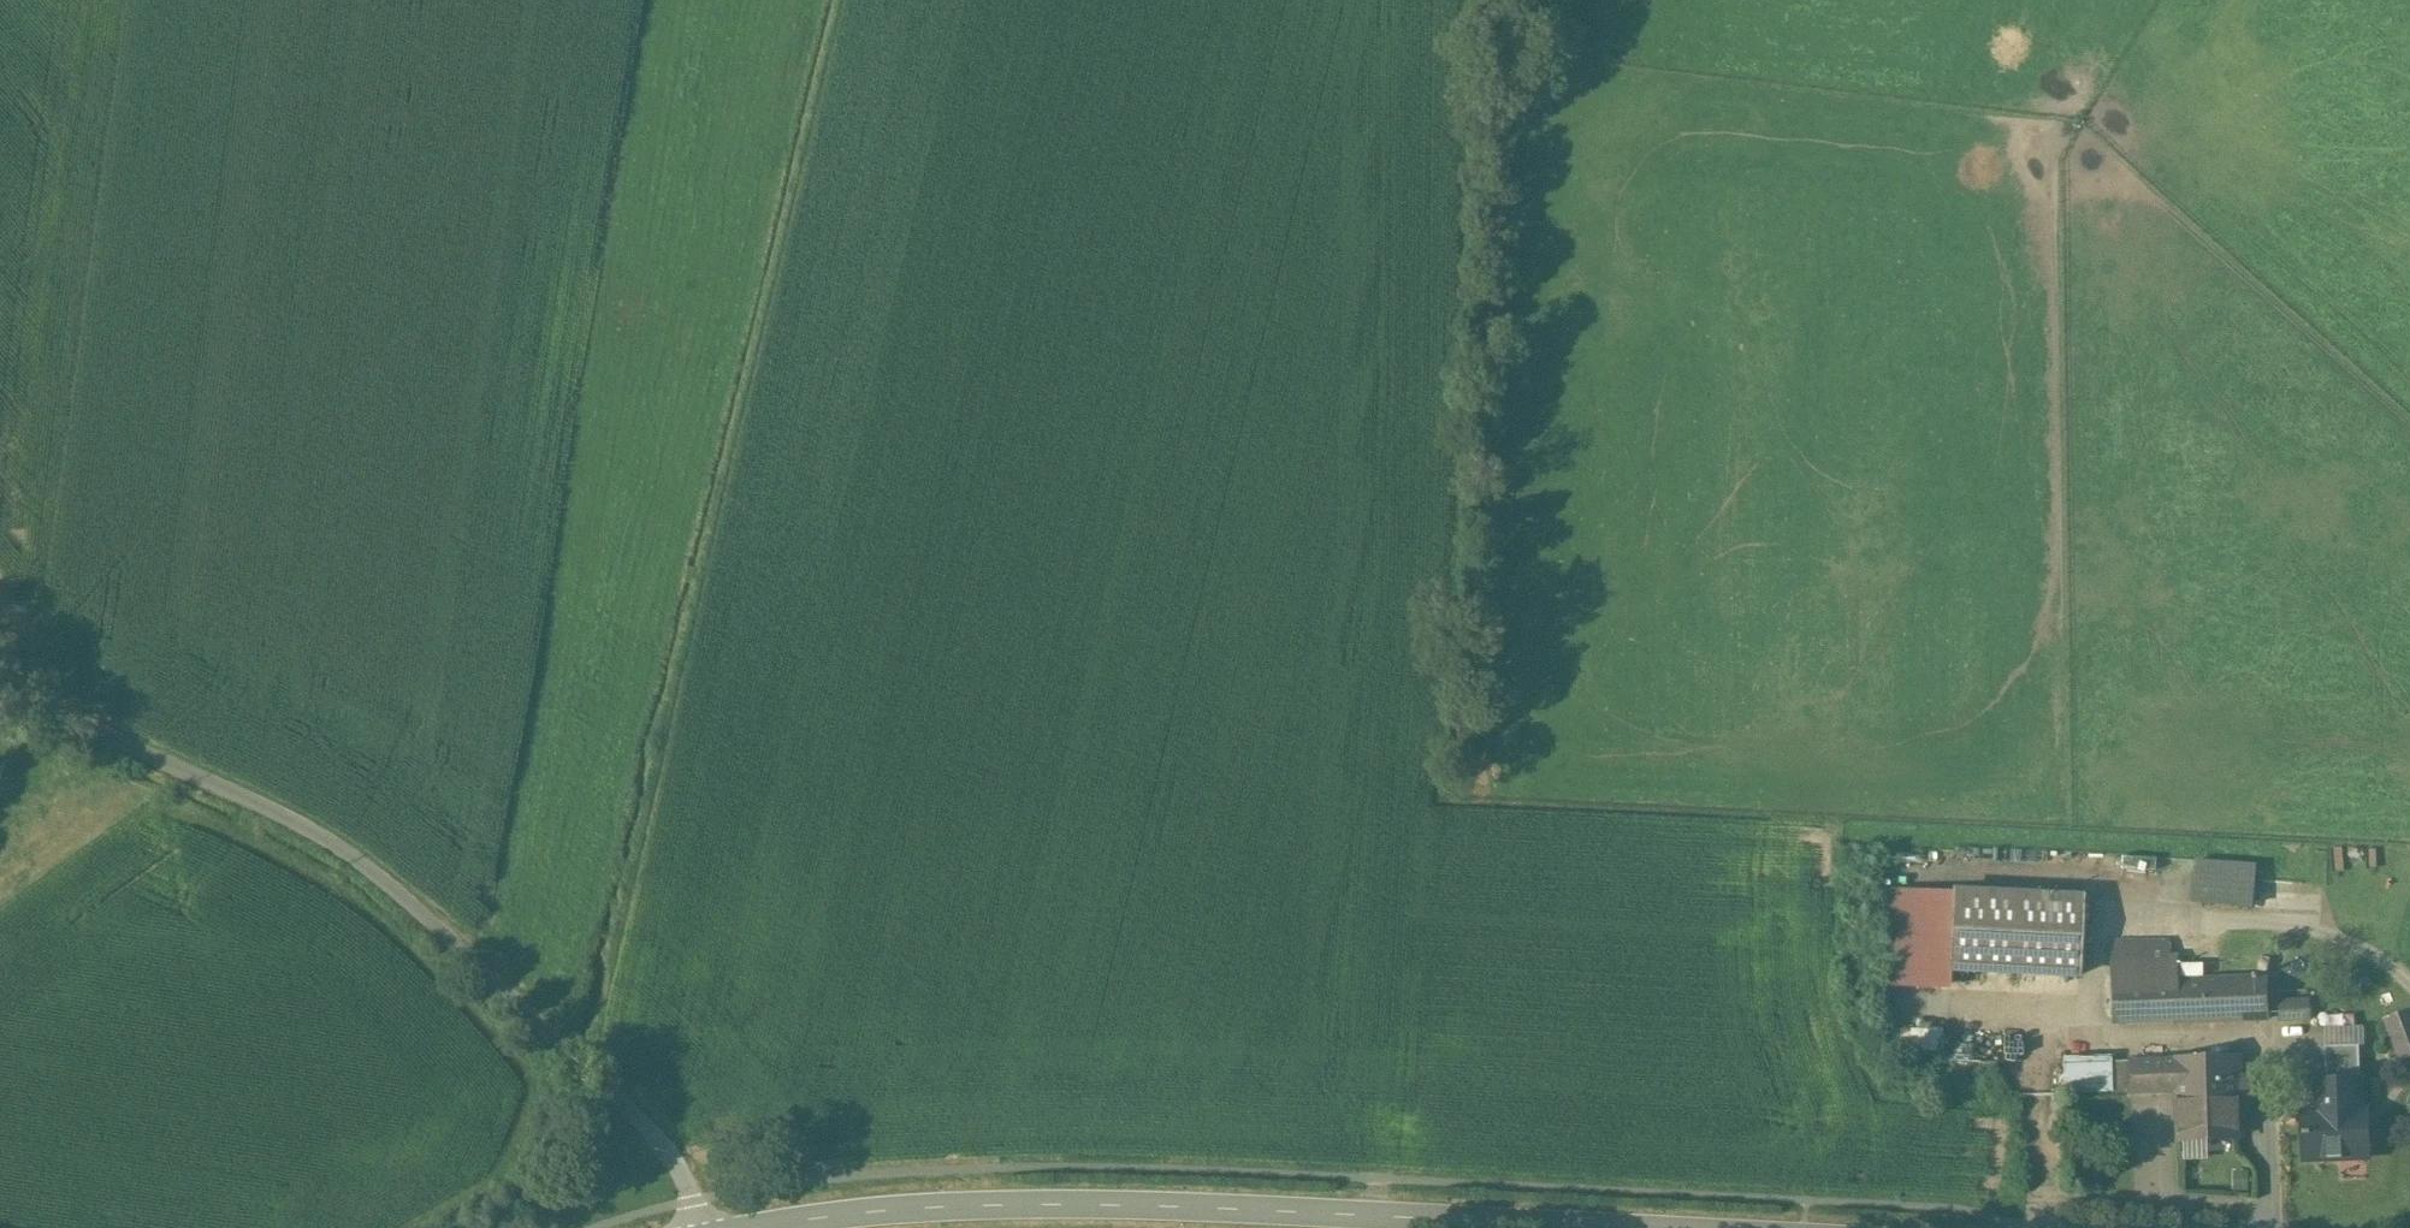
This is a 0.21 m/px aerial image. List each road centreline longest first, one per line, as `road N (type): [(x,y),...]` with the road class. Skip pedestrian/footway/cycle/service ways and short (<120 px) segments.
road 1 (residential): [(0,627),(83,715),(348,850),(482,966),(682,1175),(695,1227)]
road 2 (tertiary): [(1644,1227),(993,1202),(743,1227)]

